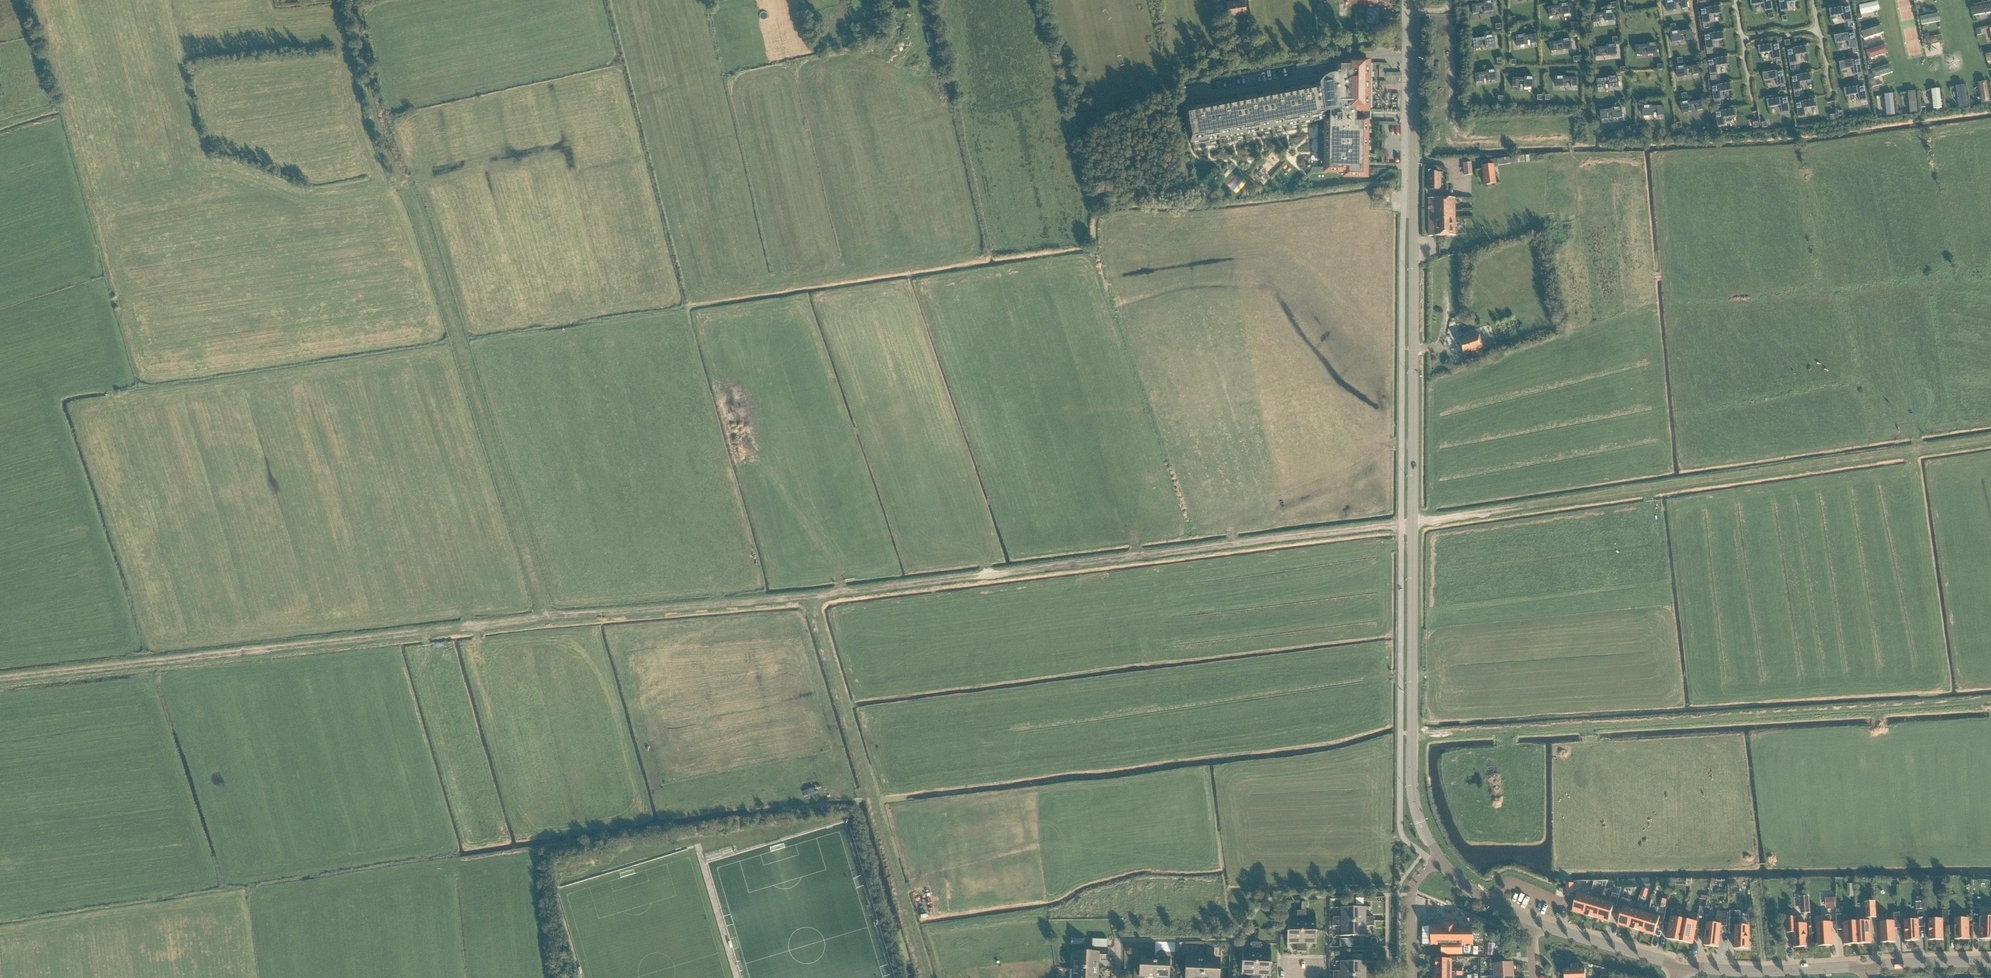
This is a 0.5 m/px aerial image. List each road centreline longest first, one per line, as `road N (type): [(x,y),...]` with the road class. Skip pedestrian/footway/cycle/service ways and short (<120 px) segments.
road 1 (track): [(812,597),(1401,526),(1990,441)]
road 2 (tertiary): [(1440,861),(1419,821),(1412,779),(1415,0)]
road 3 (track): [(546,617),(421,219),(380,136),(352,0)]
road 4 (track): [(1990,702),(1412,735)]
road 5 (track): [(0,678),(546,617)]
road 6 (track): [(925,977),(812,597)]
road 7 (track): [(546,617),(812,597)]
road 8 (tertiary): [(1867,970),(1679,970)]
road 9 (tertiary): [(1679,970),(1534,922)]
road 10 (residential): [(1410,977),(1412,888),(1440,861)]
road 11 (tertiary): [(1990,962),(1867,970)]

